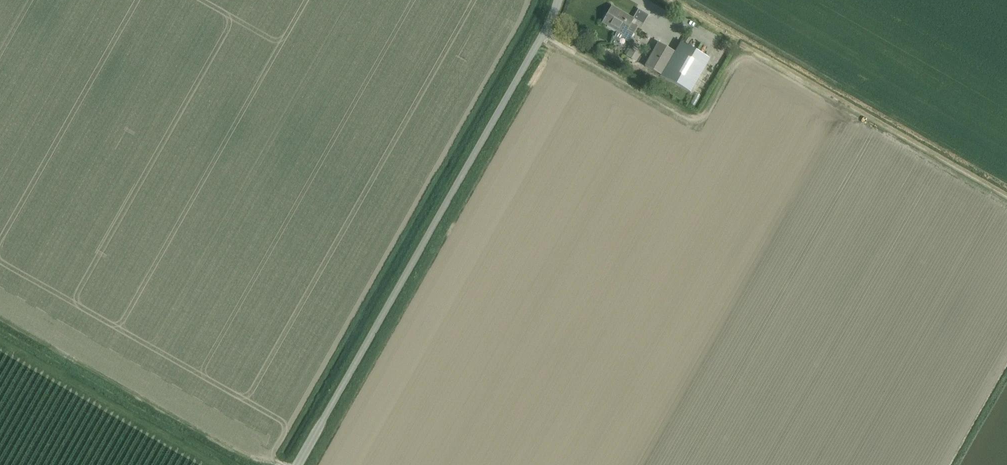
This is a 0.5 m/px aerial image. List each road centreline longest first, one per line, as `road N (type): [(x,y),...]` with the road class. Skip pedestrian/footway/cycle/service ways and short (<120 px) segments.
road 1 (unclassified): [(295,464),(556,0)]

